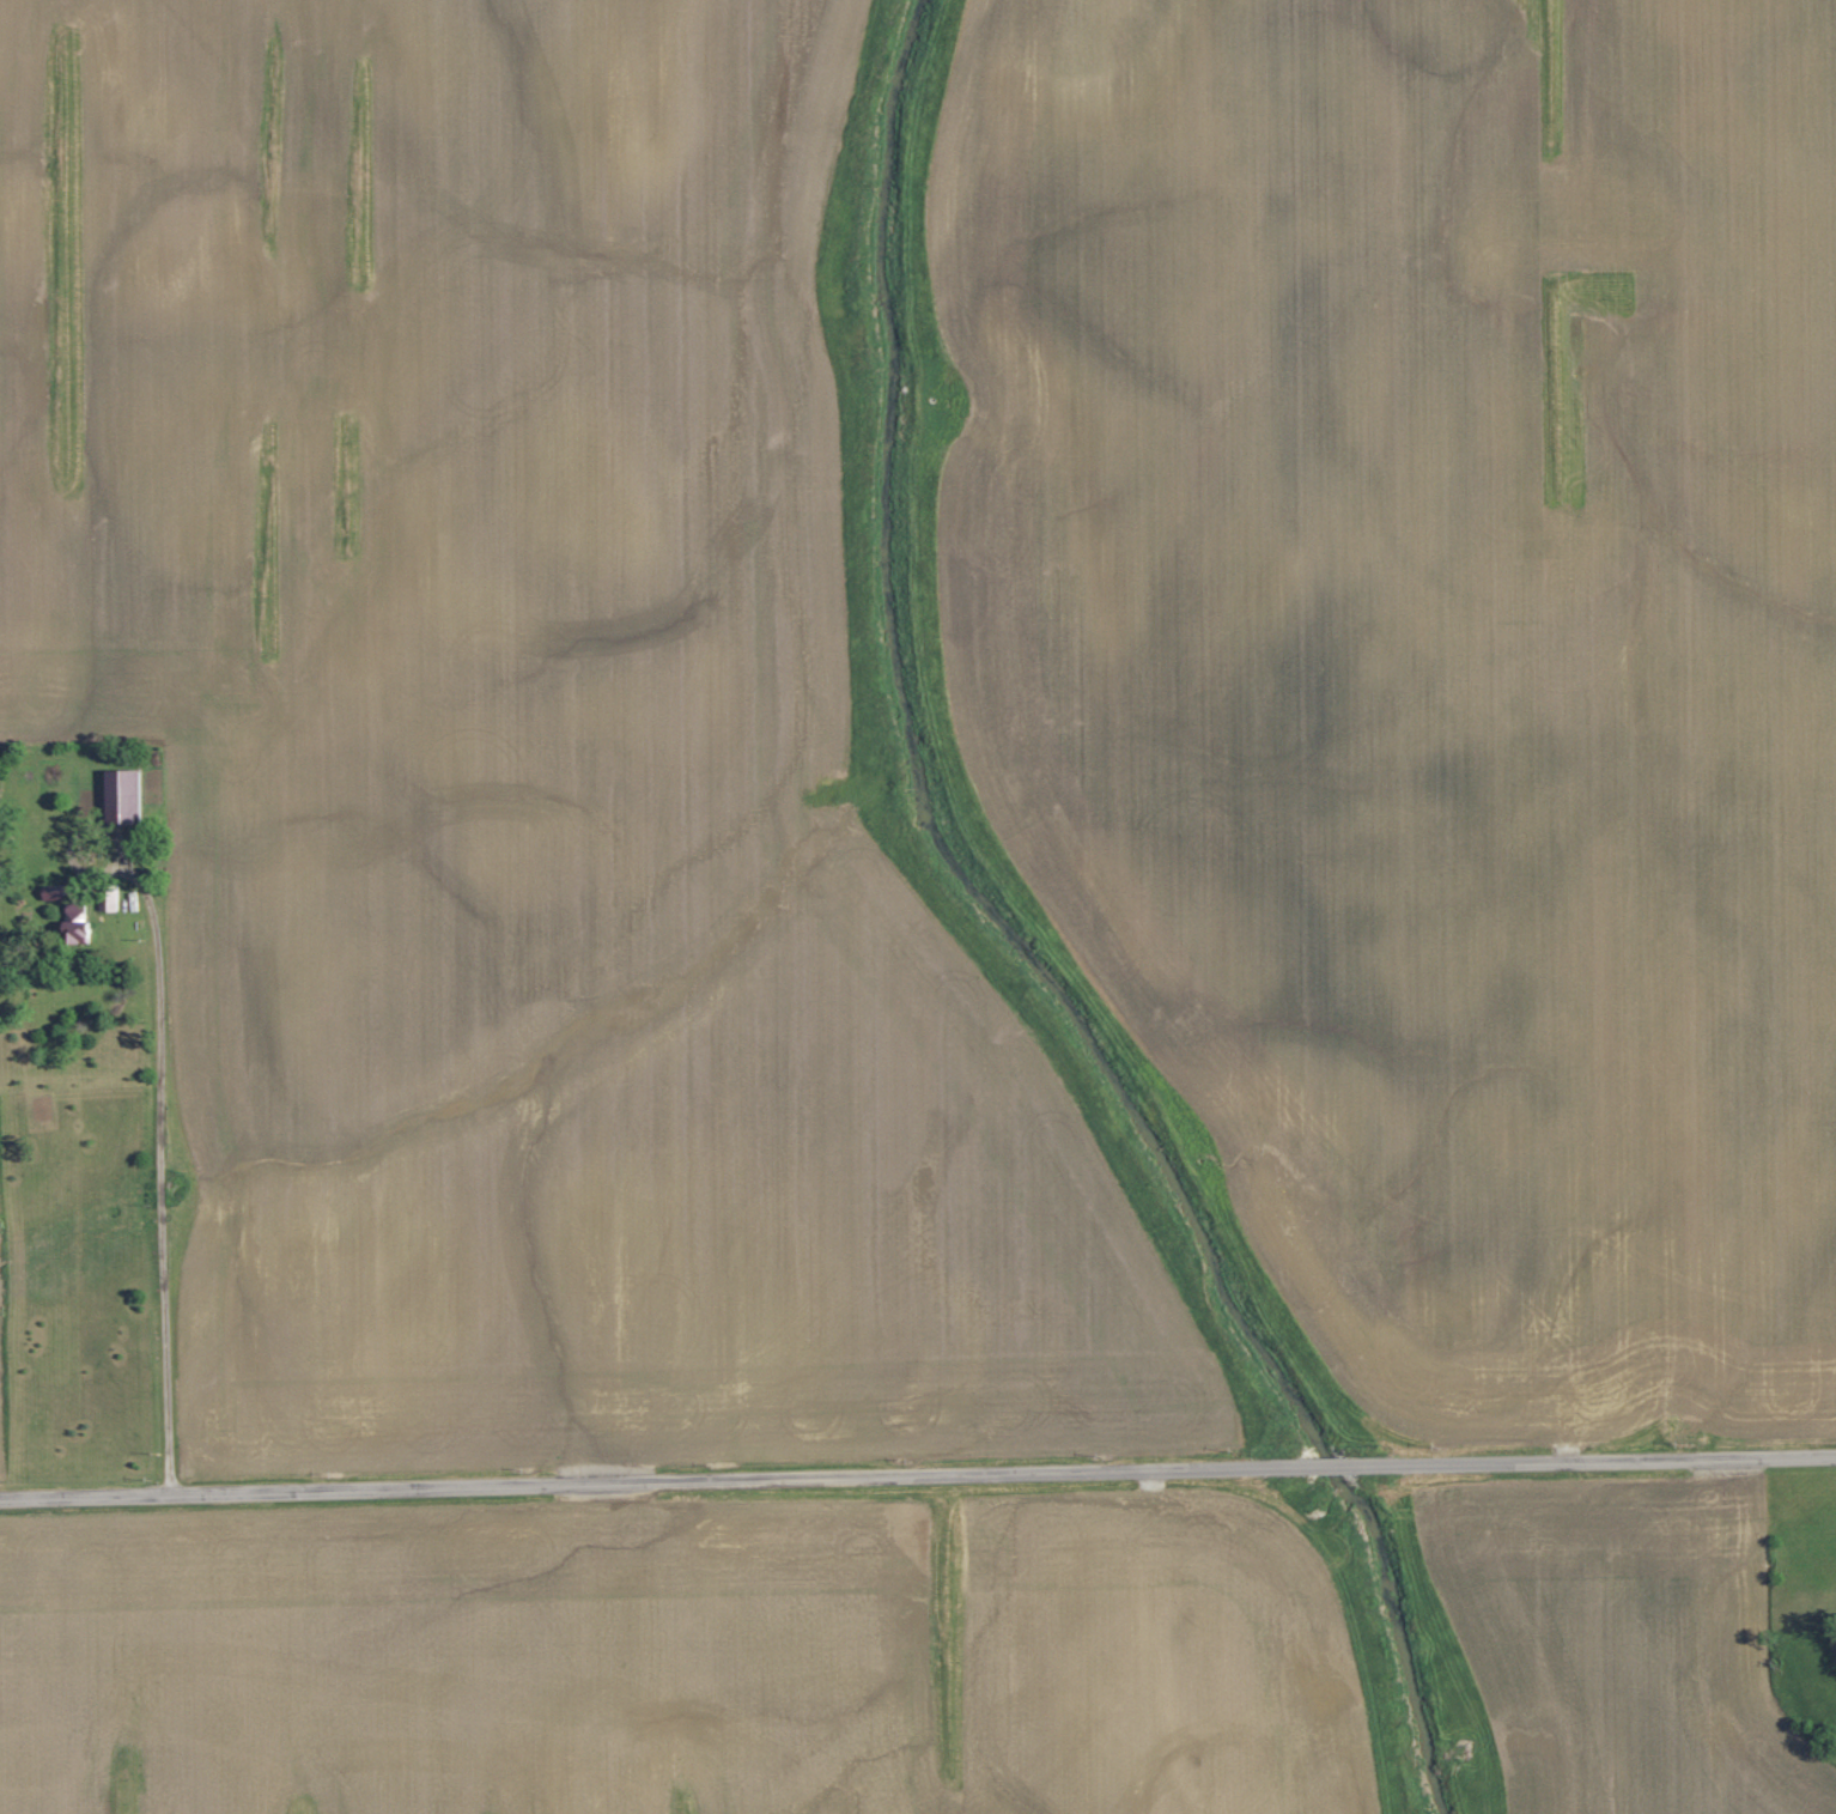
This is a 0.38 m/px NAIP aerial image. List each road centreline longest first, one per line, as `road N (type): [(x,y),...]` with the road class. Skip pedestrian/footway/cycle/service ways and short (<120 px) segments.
road 1 (residential): [(0,1496),(1302,1463)]
road 2 (residential): [(1348,1462),(1835,1453)]

